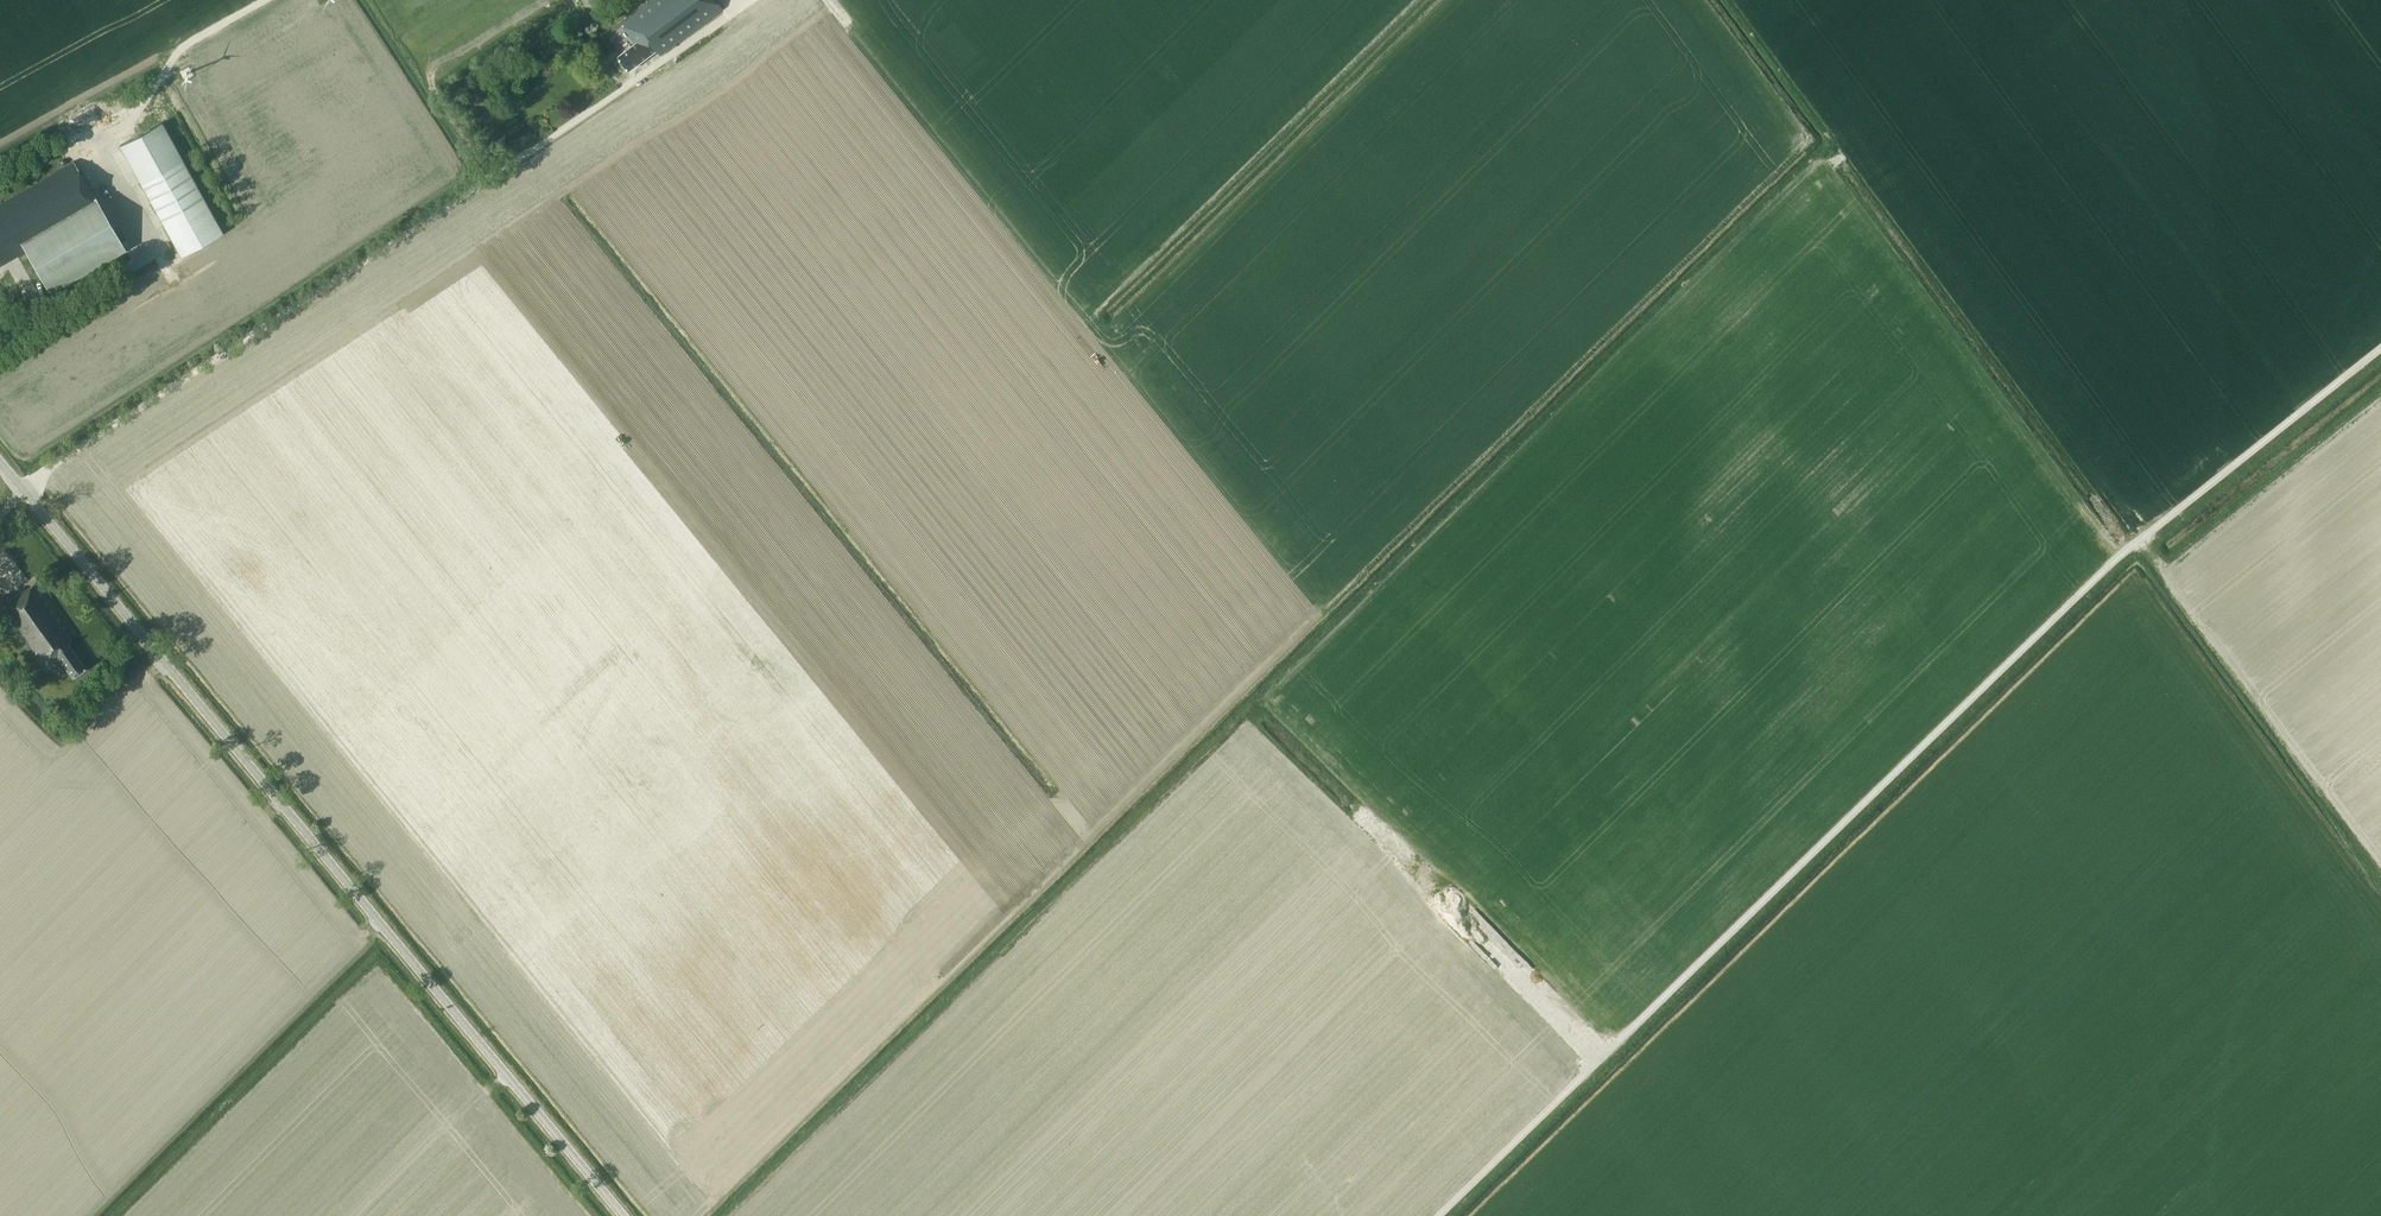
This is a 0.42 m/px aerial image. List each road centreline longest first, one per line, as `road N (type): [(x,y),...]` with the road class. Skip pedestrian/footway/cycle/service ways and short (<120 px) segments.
road 1 (track): [(1441,1215),(2048,624),(2380,348)]
road 2 (tertiary): [(620,1215),(0,462)]

